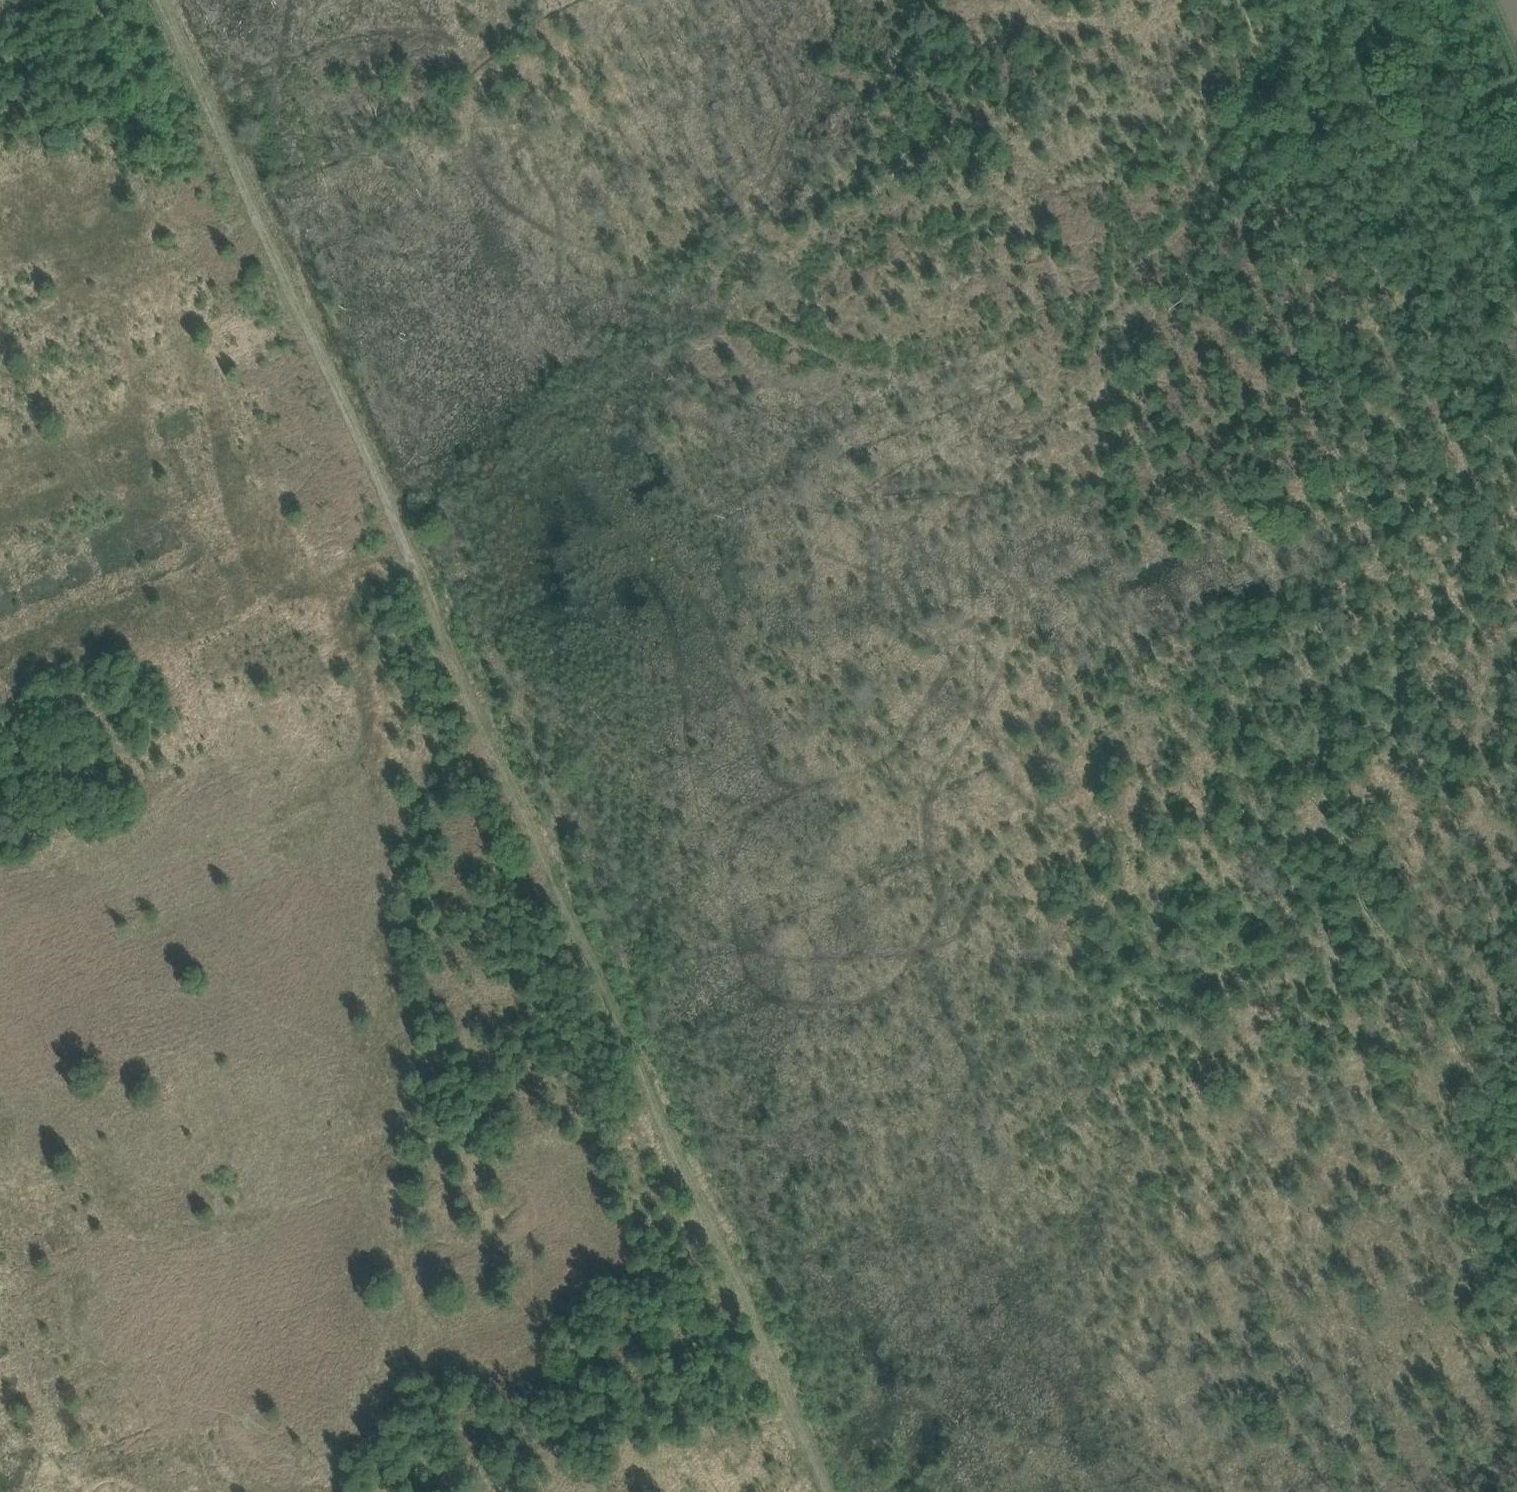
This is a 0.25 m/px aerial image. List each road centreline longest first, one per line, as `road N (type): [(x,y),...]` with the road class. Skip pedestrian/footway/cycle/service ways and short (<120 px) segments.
road 1 (track): [(833,1491),(157,0)]

